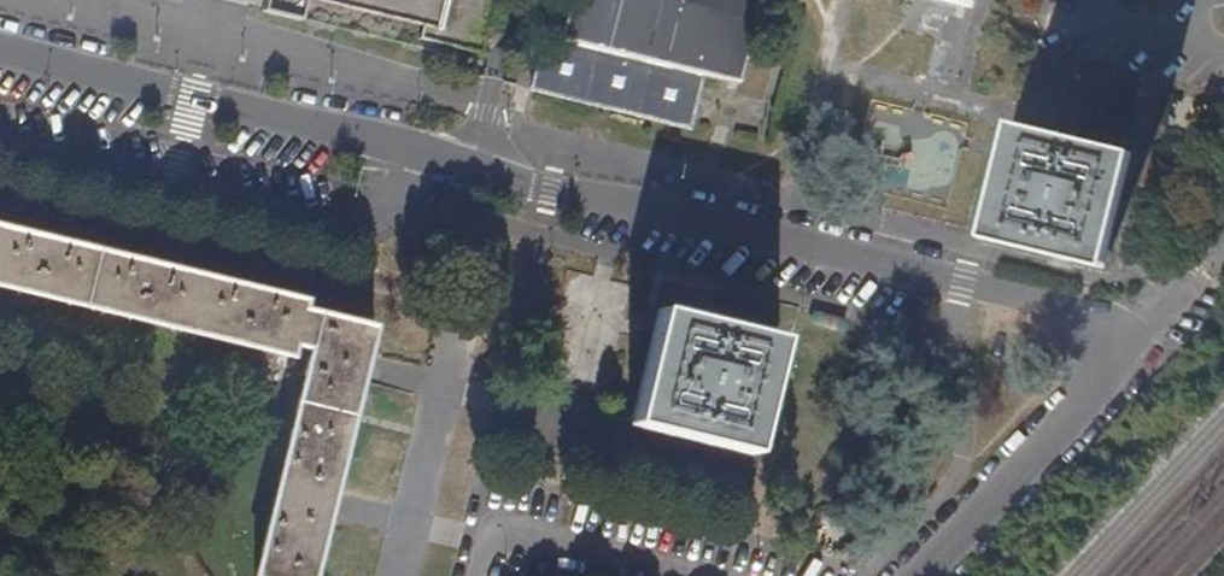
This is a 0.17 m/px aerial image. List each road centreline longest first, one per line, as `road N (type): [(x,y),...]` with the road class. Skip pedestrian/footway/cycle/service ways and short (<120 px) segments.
road 1 (residential): [(0,57),(546,194),(967,283),(1147,340)]
road 2 (residential): [(920,575),(1147,340)]

